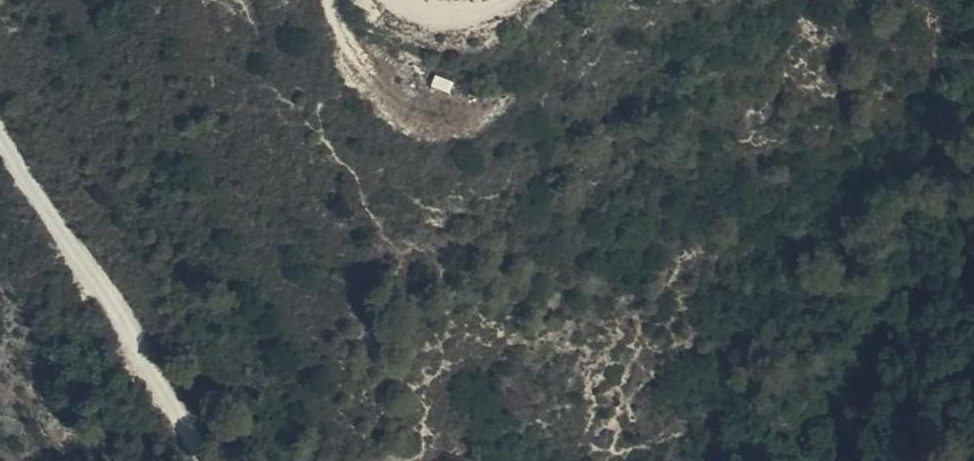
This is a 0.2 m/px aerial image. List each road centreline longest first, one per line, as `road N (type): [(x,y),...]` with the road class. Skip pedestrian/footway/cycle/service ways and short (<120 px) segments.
road 1 (track): [(0,123),(215,460)]

